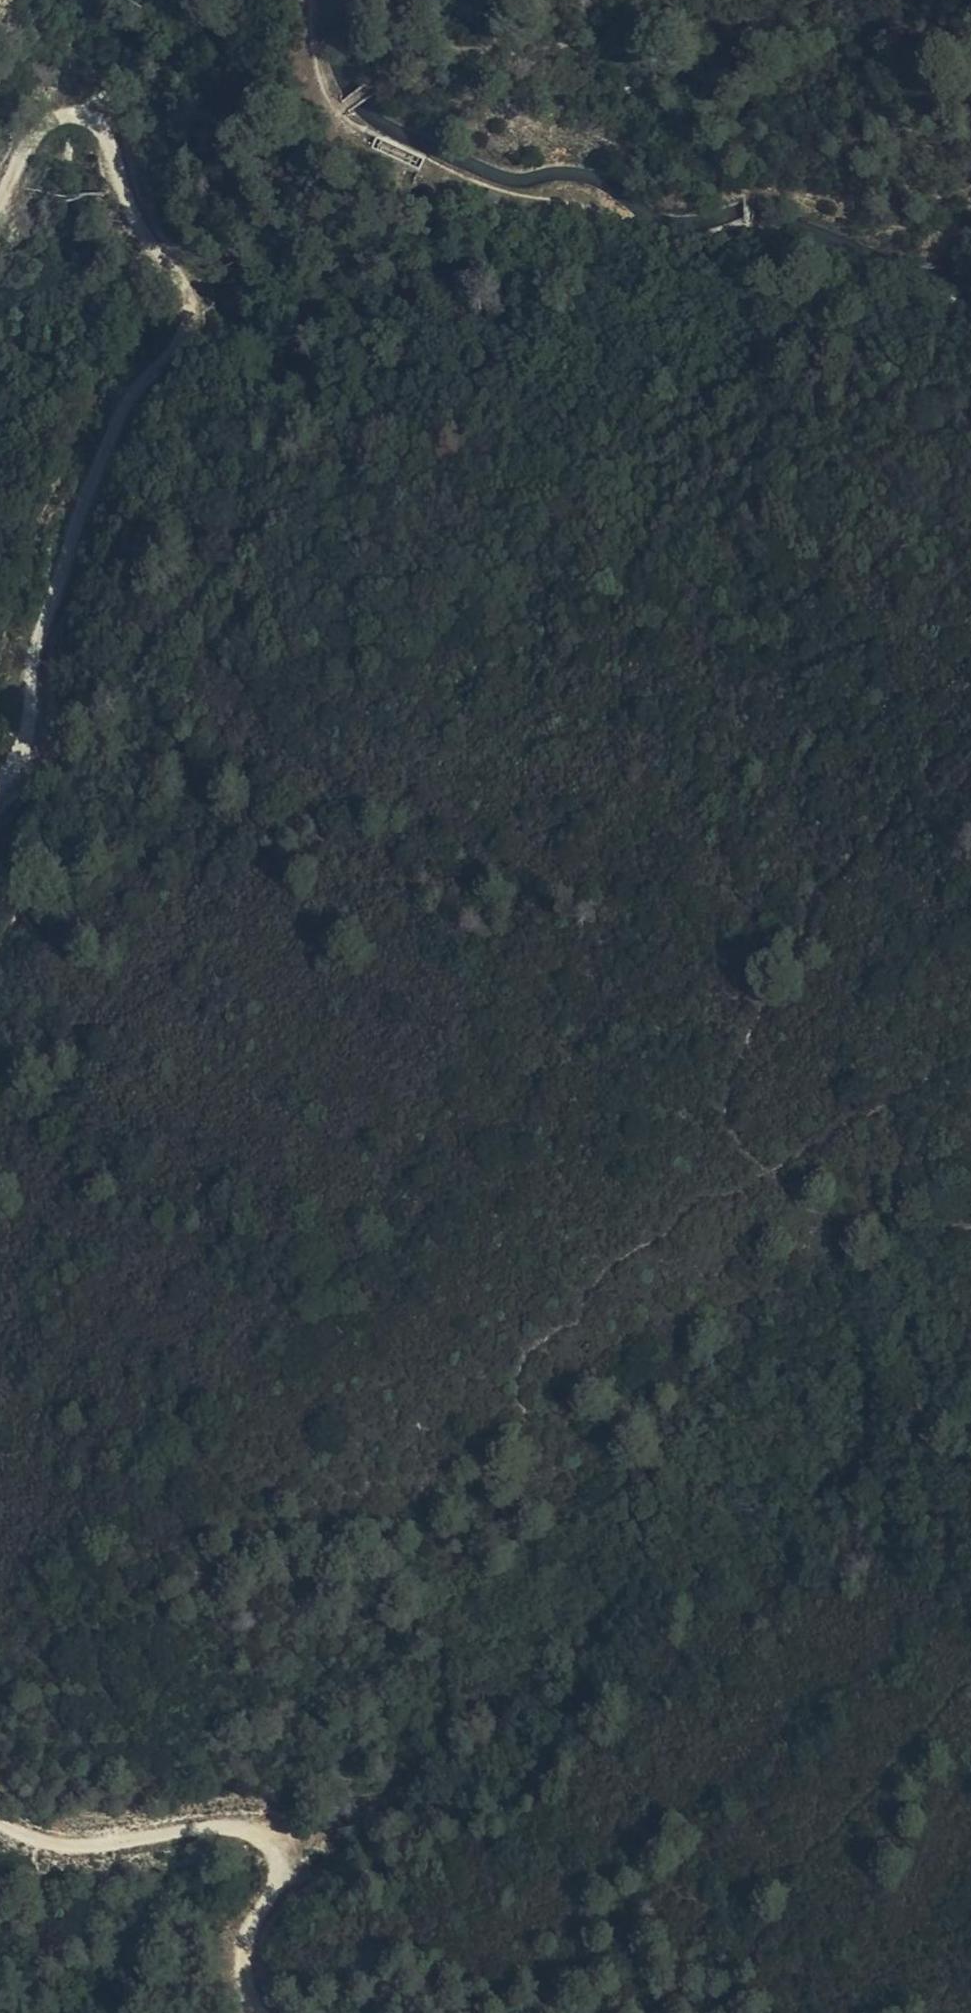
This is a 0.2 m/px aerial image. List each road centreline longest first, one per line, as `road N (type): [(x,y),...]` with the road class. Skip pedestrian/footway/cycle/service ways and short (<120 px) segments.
road 1 (track): [(0,773),(54,653),(74,540),(116,447),(158,313),(149,217),(107,118),(59,111),(42,130),(0,230)]
road 2 (track): [(277,2012),(258,1995),(250,1939),(281,1877),(286,1842),(260,1824),(208,1823),(98,1847),(34,1839),(0,1816)]

